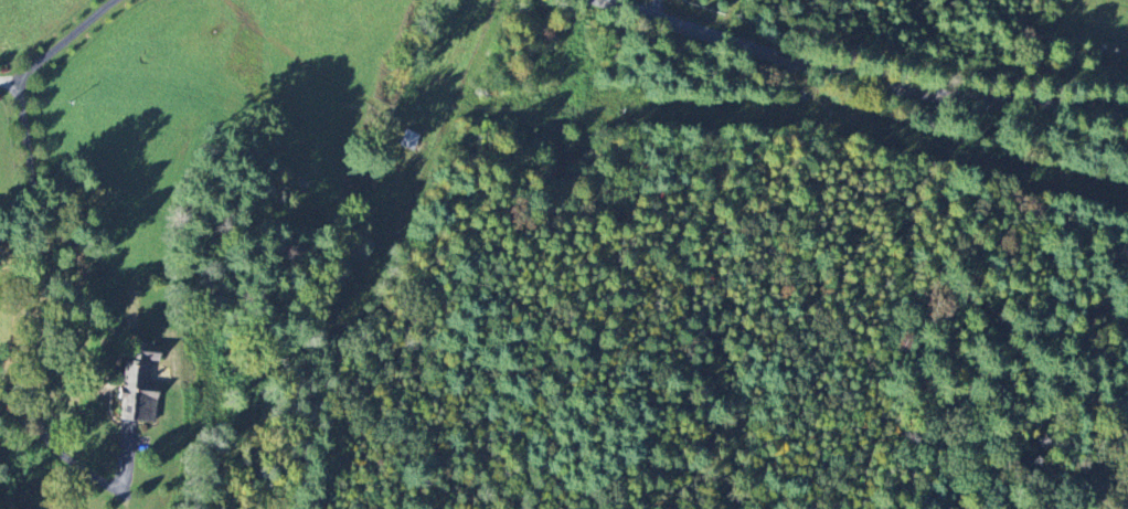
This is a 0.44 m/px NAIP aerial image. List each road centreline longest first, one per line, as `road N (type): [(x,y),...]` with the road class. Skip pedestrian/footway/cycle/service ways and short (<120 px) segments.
road 1 (secondary): [(631,0),(1127,149)]
road 2 (residential): [(115,0),(25,77),(0,80)]

